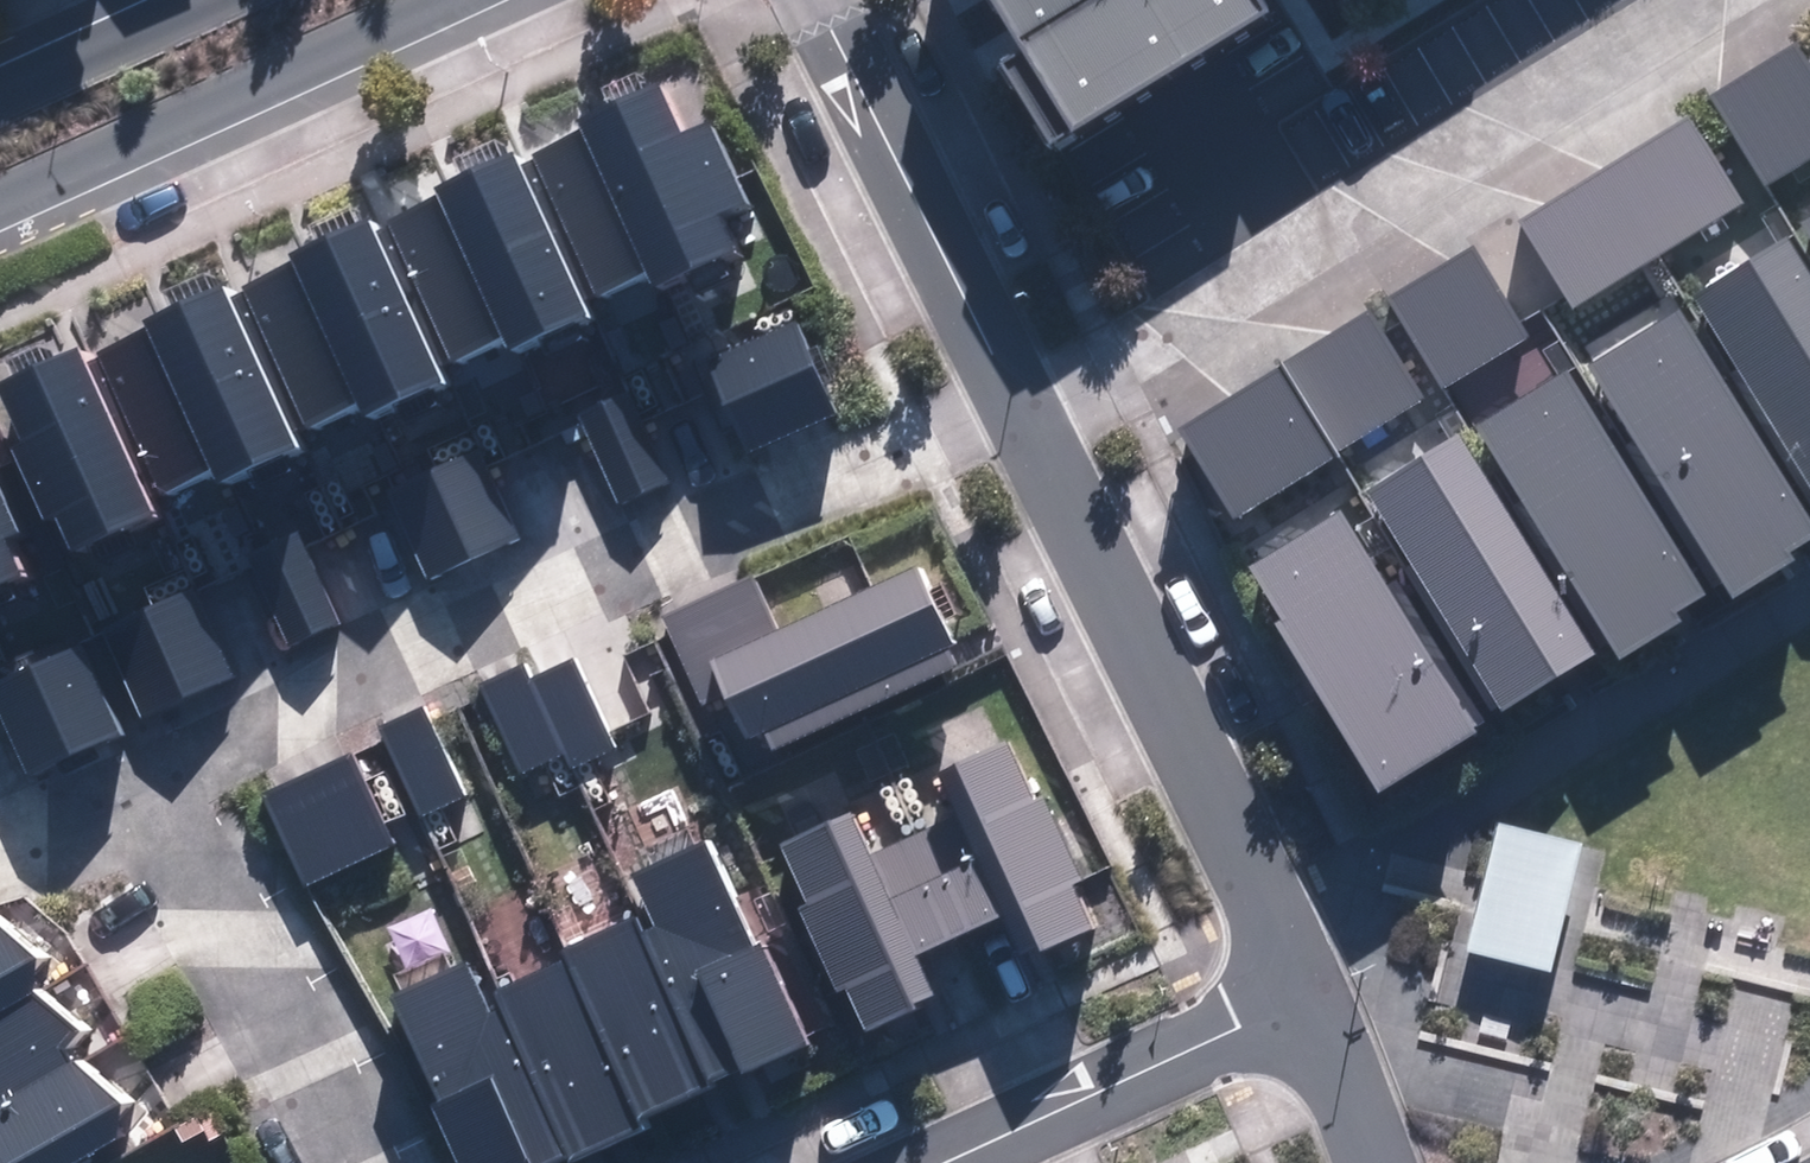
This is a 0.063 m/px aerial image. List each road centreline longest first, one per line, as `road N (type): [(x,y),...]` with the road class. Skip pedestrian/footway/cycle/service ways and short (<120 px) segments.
road 1 (residential): [(147,788),(1020,397)]
road 2 (residential): [(1020,397),(1119,357),(1730,0)]
road 3 (residential): [(1302,994),(1020,397)]
road 4 (tertiary): [(462,0),(0,205)]
road 5 (residential): [(1020,397),(836,0)]
road 6 (residential): [(147,788),(337,1162)]
road 7 (residential): [(948,1162),(1302,994)]
road 8 (tertiary): [(0,91),(196,0)]
road 9 (residential): [(1373,1162),(1302,994)]
road 10 (residential): [(0,850),(147,788)]

